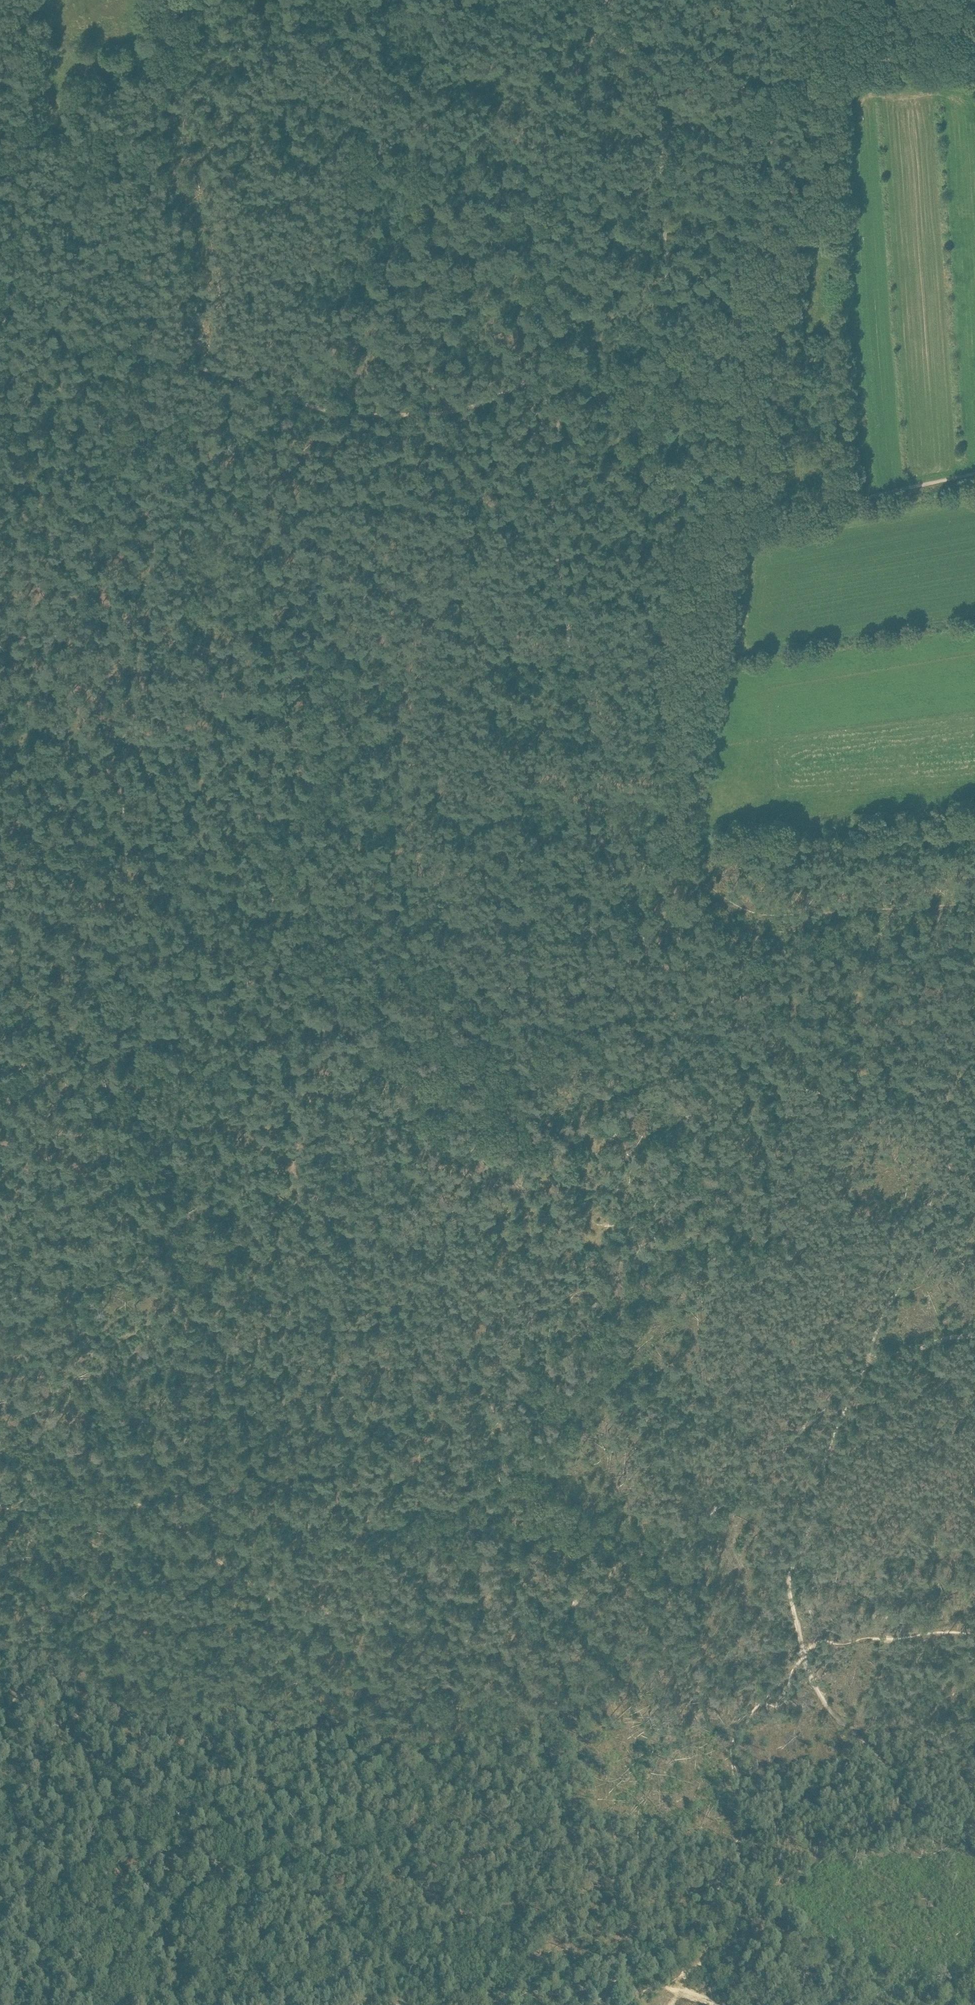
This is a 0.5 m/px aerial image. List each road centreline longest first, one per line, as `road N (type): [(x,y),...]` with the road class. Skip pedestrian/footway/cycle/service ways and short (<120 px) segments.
road 1 (track): [(735,409),(551,367),(454,407),(365,409),(143,349),(0,322)]
road 2 (track): [(279,1618),(378,1619),(495,1642),(548,1624),(610,1571),(693,1528),(752,1481),(869,1362)]
road 3 (track): [(609,0),(613,25),(655,99),(670,323),(690,362),(735,409)]
road 4 (track): [(974,62),(773,76),(632,55)]
road 5 (track): [(974,474),(826,512),(766,517),(753,507),(735,409)]
road 6 (track): [(869,1362),(937,1188),(974,1122)]

